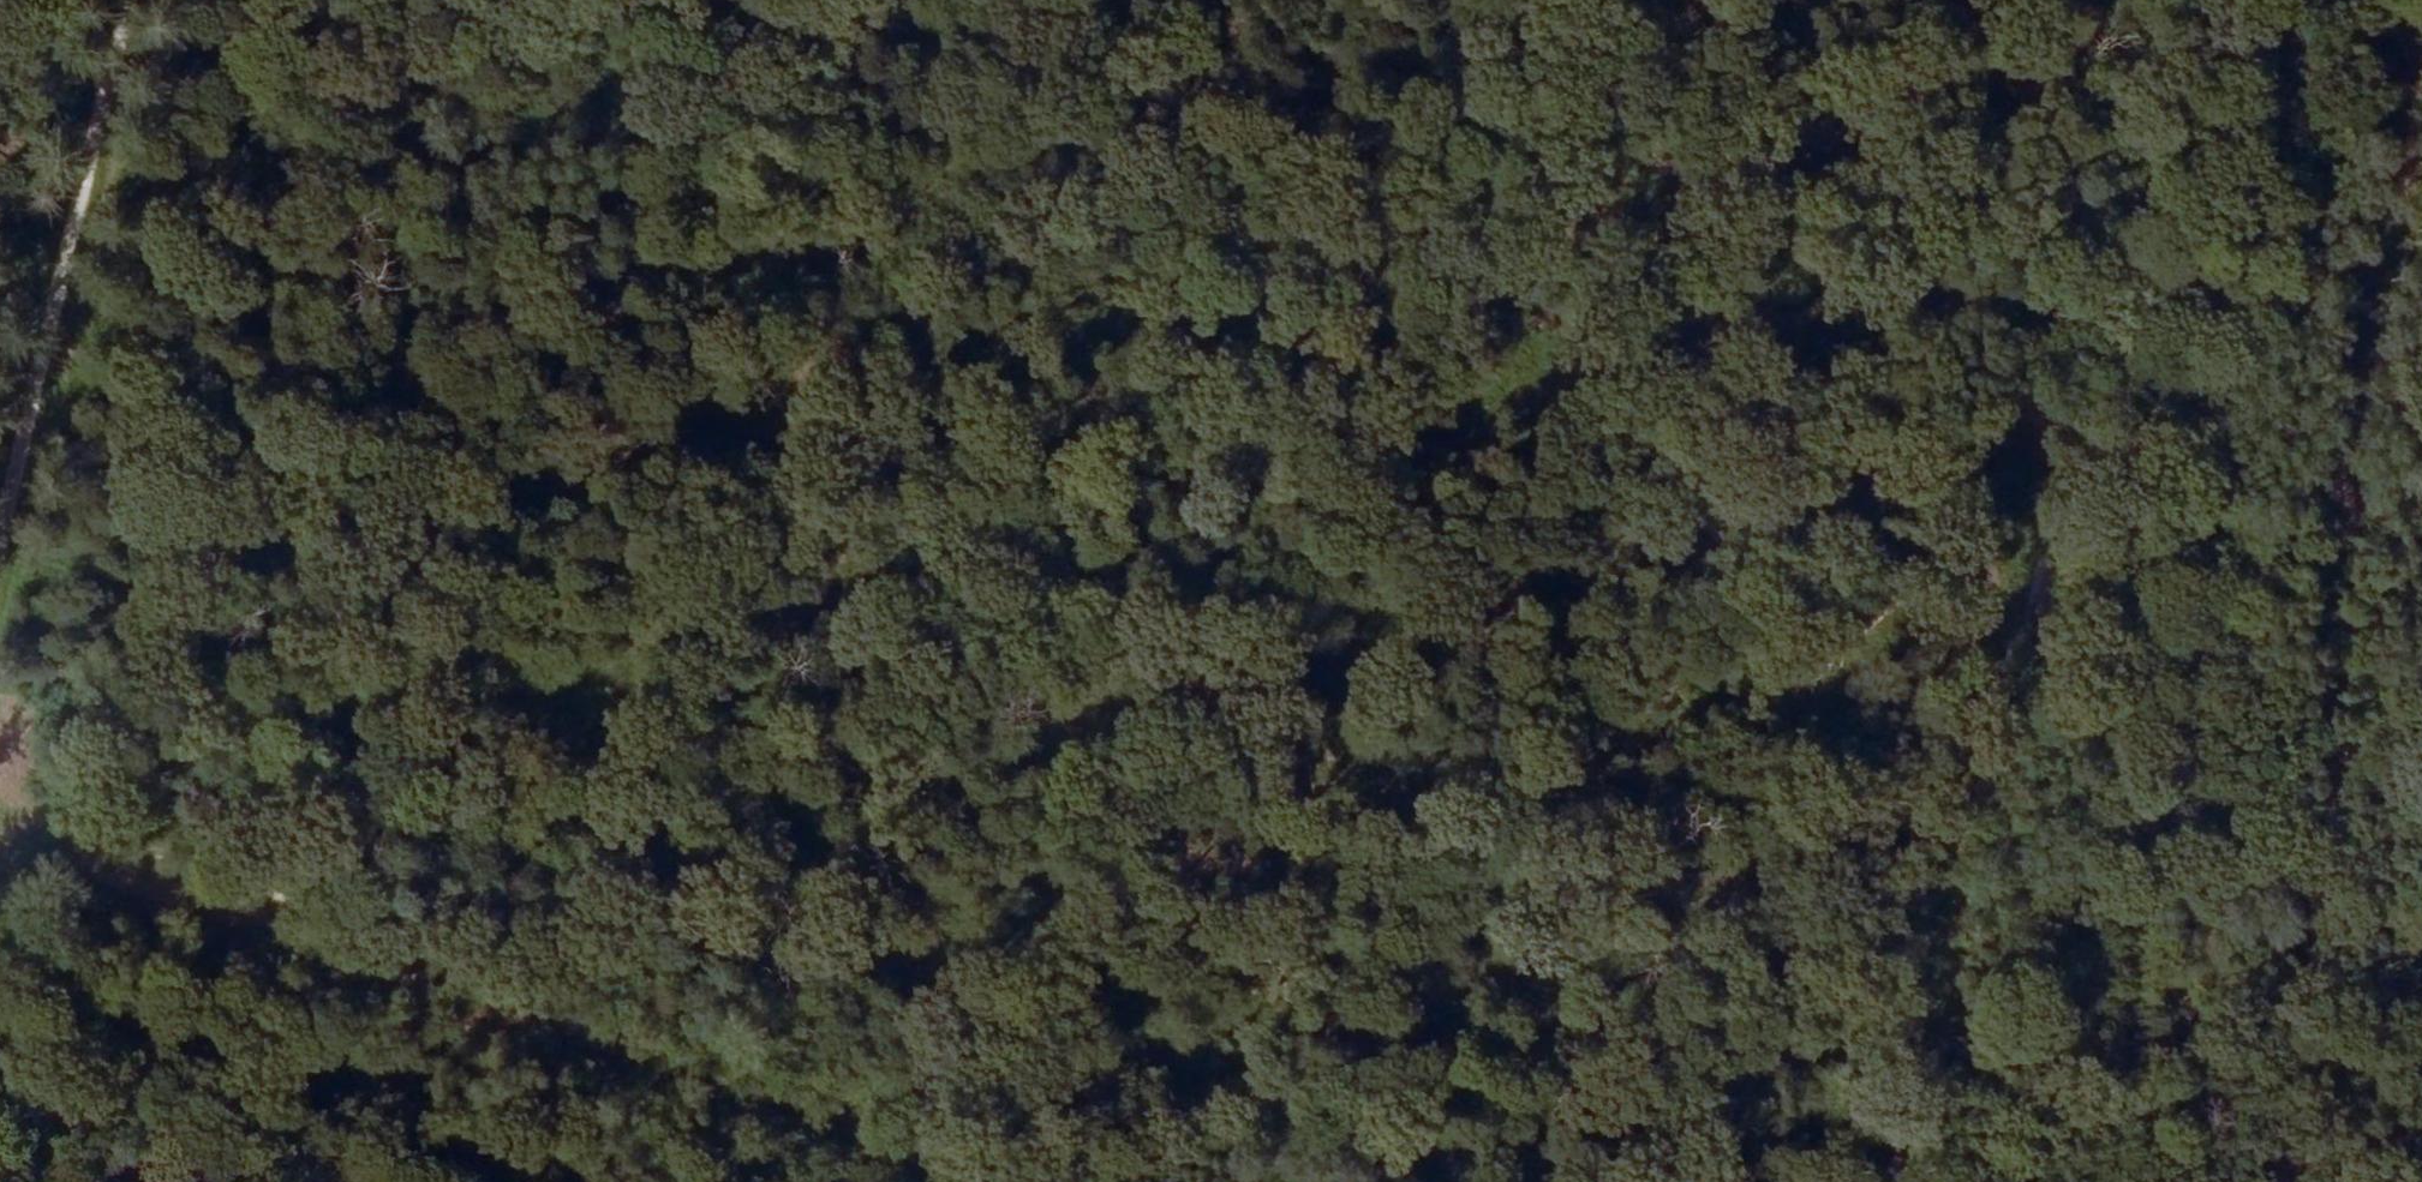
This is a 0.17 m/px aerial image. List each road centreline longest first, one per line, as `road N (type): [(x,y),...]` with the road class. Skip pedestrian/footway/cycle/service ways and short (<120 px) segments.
road 1 (track): [(2103,1181),(2287,0)]
road 2 (track): [(995,1181),(0,841)]
road 3 (track): [(0,571),(137,0)]

